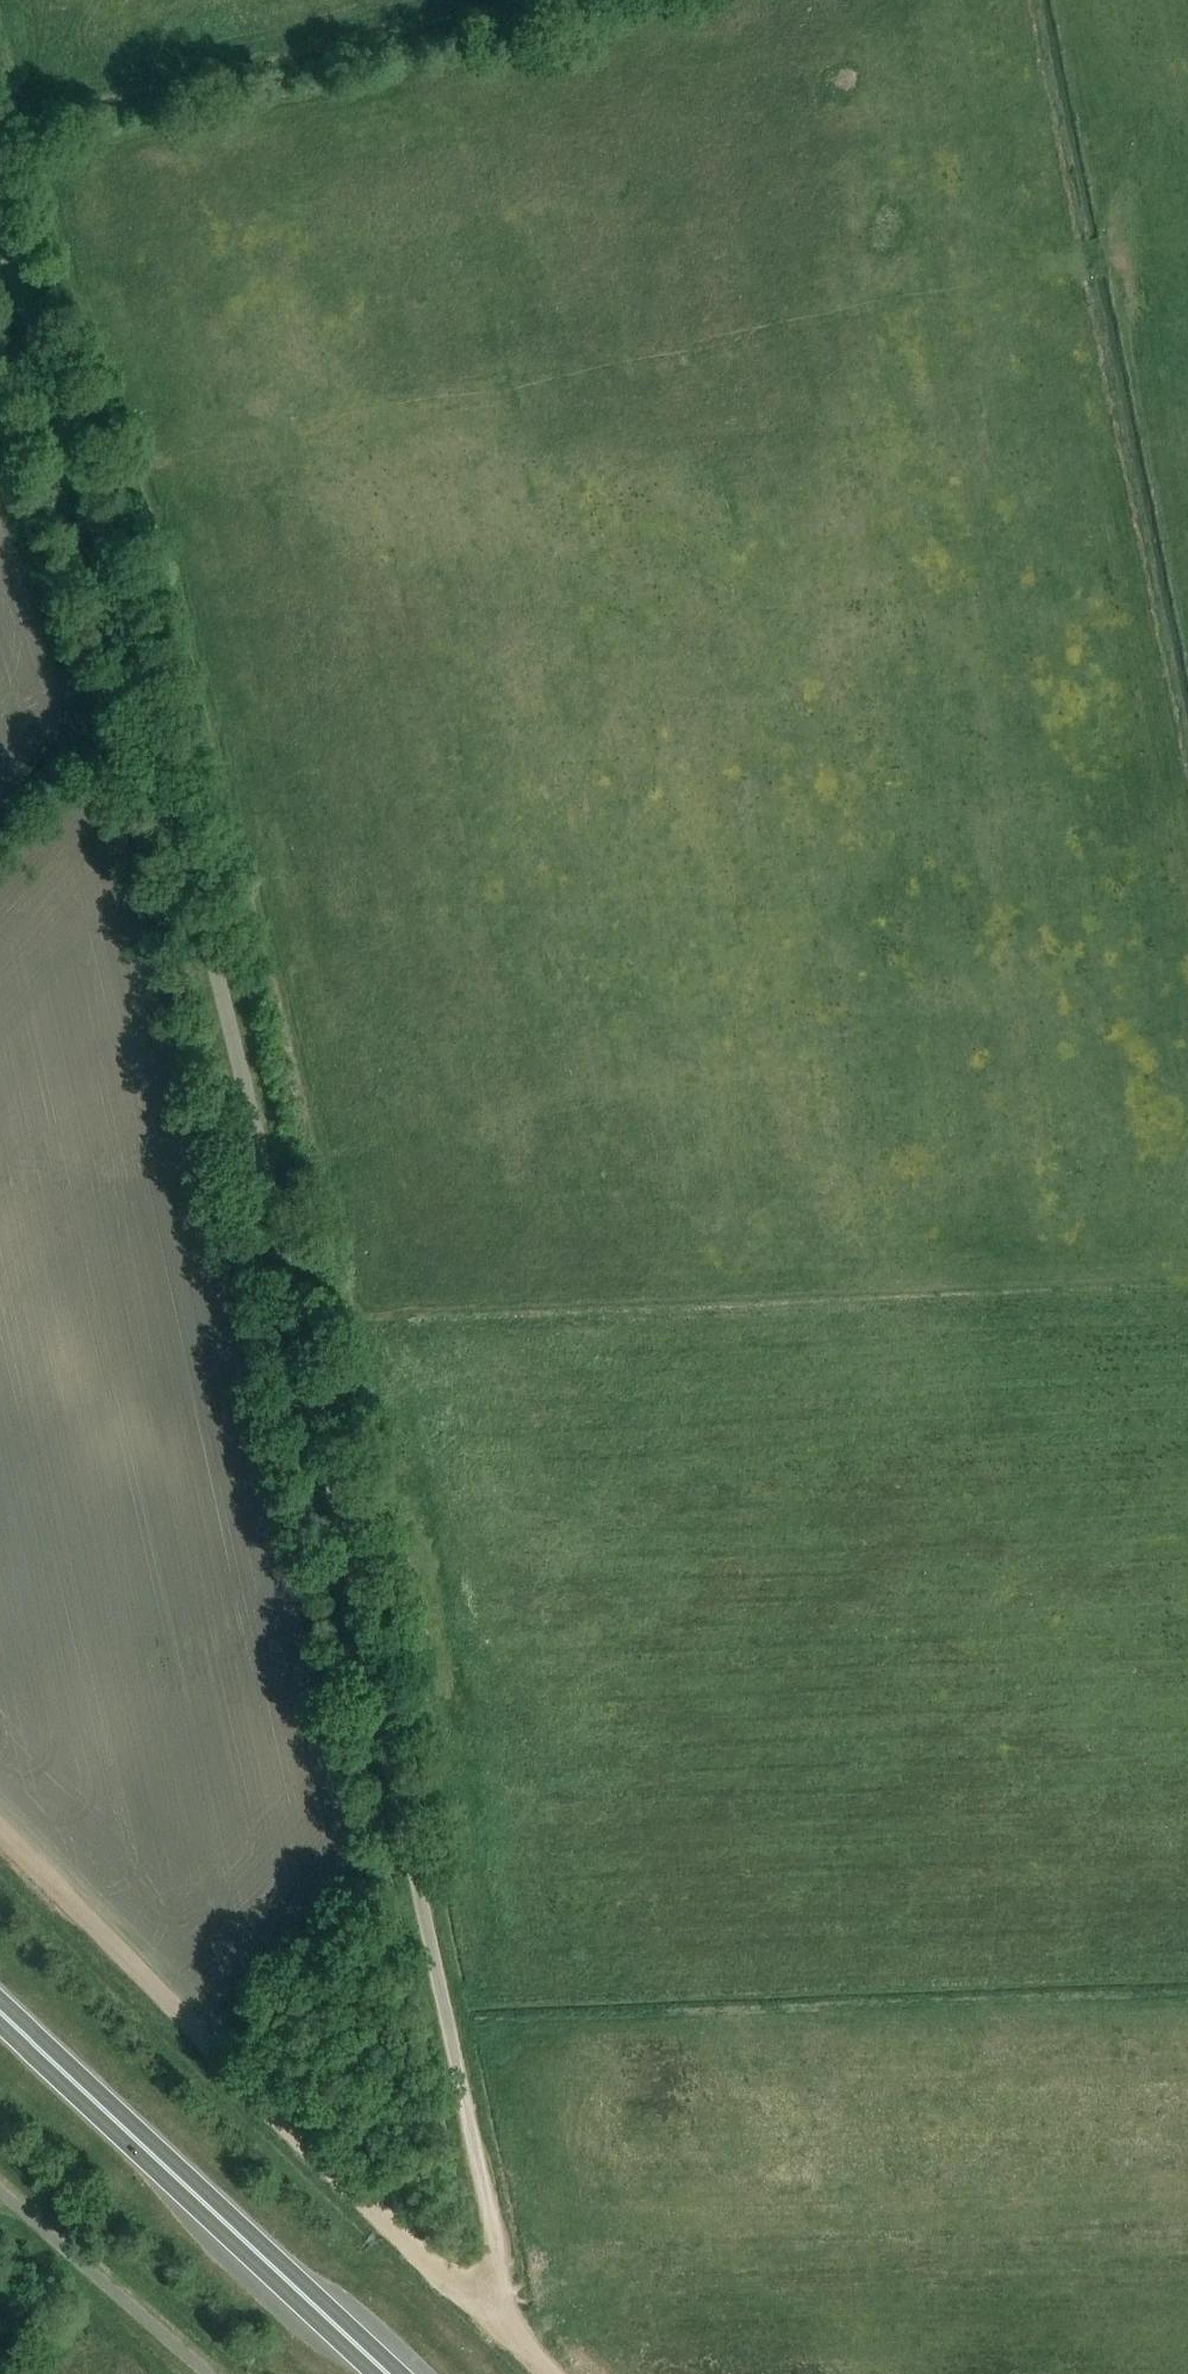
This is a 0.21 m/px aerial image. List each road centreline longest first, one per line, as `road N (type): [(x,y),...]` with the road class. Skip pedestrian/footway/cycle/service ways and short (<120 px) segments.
road 1 (unclassified): [(0,225),(167,763),(217,958),(497,2240)]
road 2 (track): [(0,1824),(483,2312)]
road 3 (trunk): [(390,2373),(0,2011)]

